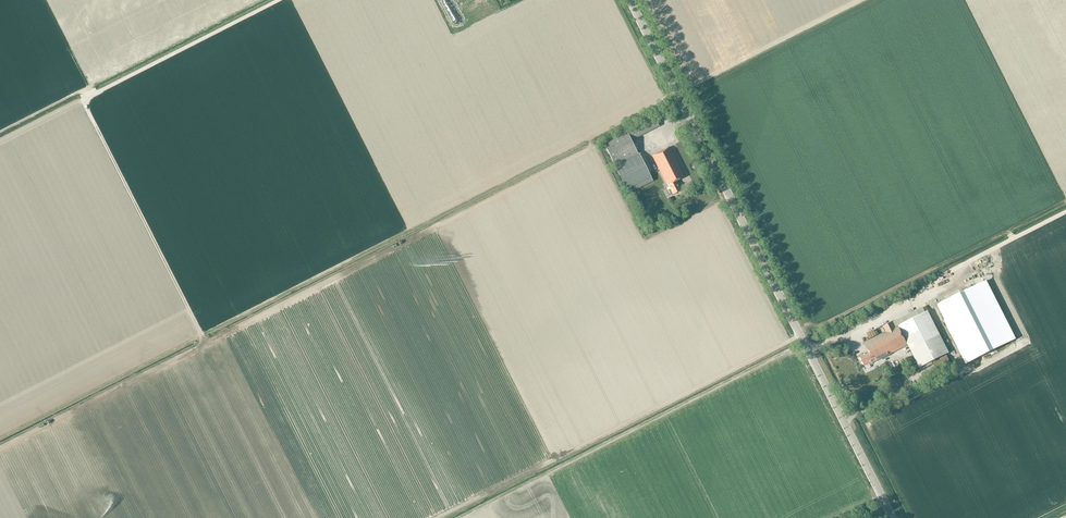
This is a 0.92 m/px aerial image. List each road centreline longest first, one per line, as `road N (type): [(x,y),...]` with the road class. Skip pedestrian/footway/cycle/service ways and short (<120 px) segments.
road 1 (unclassified): [(893,517),(630,0)]

